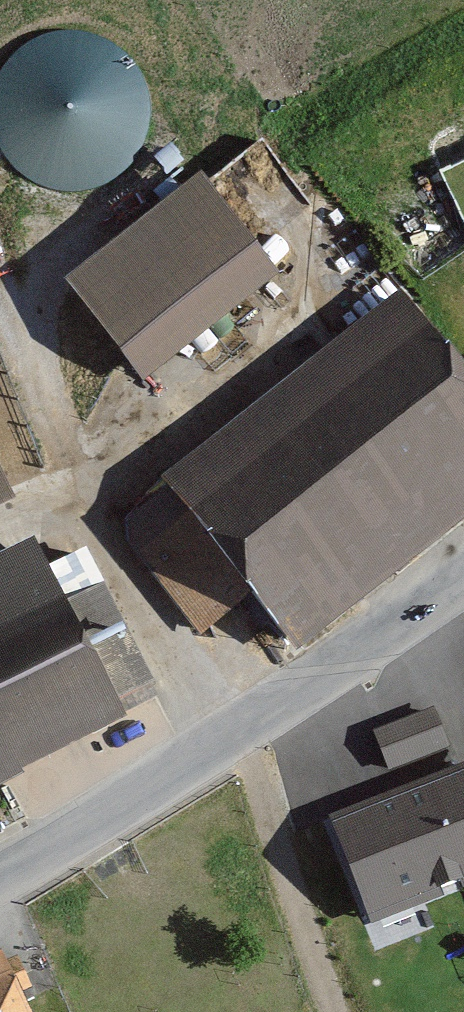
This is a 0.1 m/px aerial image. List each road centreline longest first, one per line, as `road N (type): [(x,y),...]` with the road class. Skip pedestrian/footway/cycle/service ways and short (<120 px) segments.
road 1 (tertiary): [(463,587),(157,790),(0,875)]
road 2 (track): [(335,1011),(242,735)]

